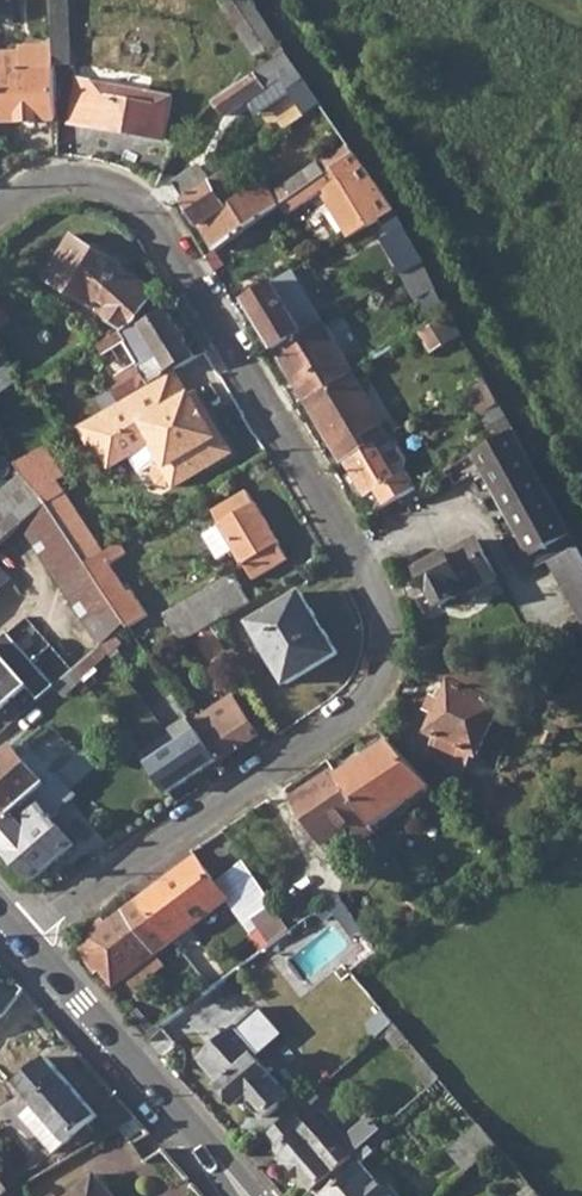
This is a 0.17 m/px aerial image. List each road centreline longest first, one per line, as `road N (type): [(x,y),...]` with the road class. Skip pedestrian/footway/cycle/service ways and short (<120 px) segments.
road 1 (residential): [(0,217),(31,194),(87,183),(145,211),(384,613),(380,681),(334,735),(29,948)]
road 2 (secondary): [(246,1195),(29,948)]

